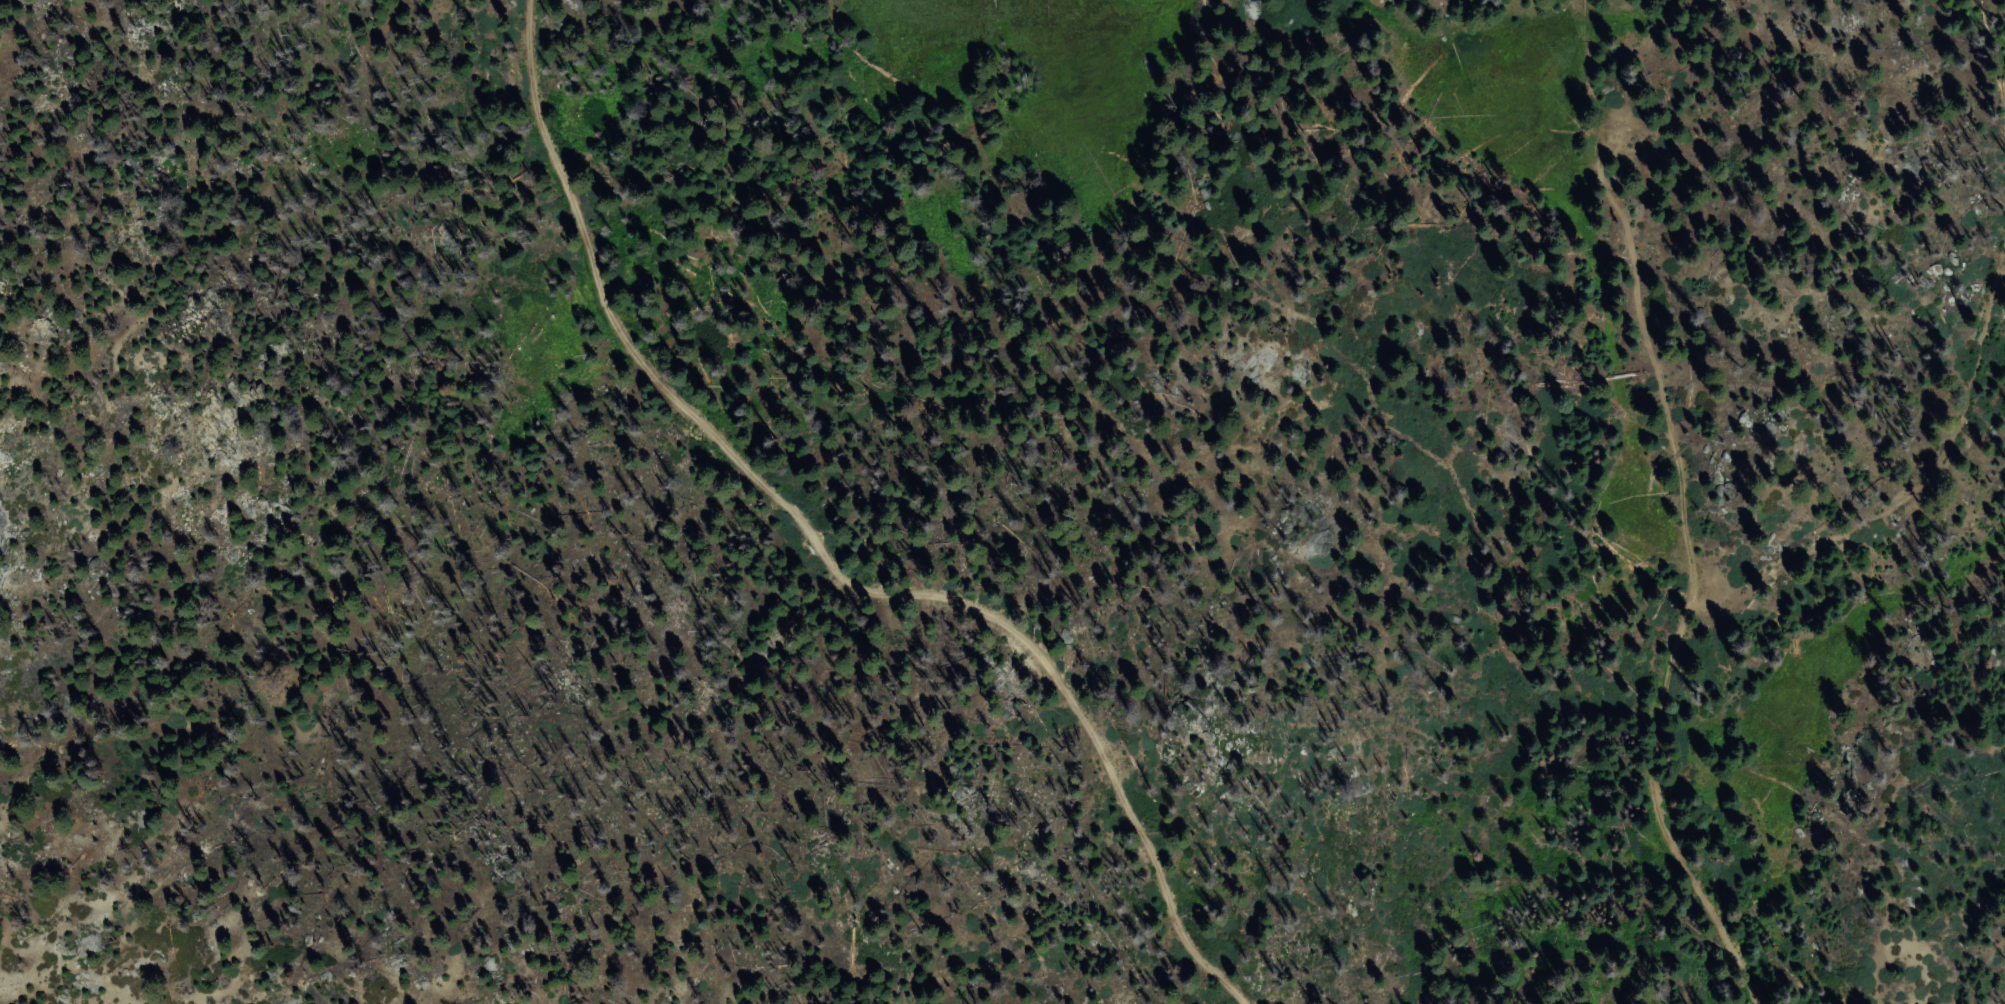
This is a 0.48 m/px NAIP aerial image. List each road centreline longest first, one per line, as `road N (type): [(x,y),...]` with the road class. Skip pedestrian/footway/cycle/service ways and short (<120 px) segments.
road 1 (track): [(527,0),(536,117),(612,324),(637,362),(847,584),(940,601),(1014,633),(1095,748),(1190,950),(1236,1003)]

